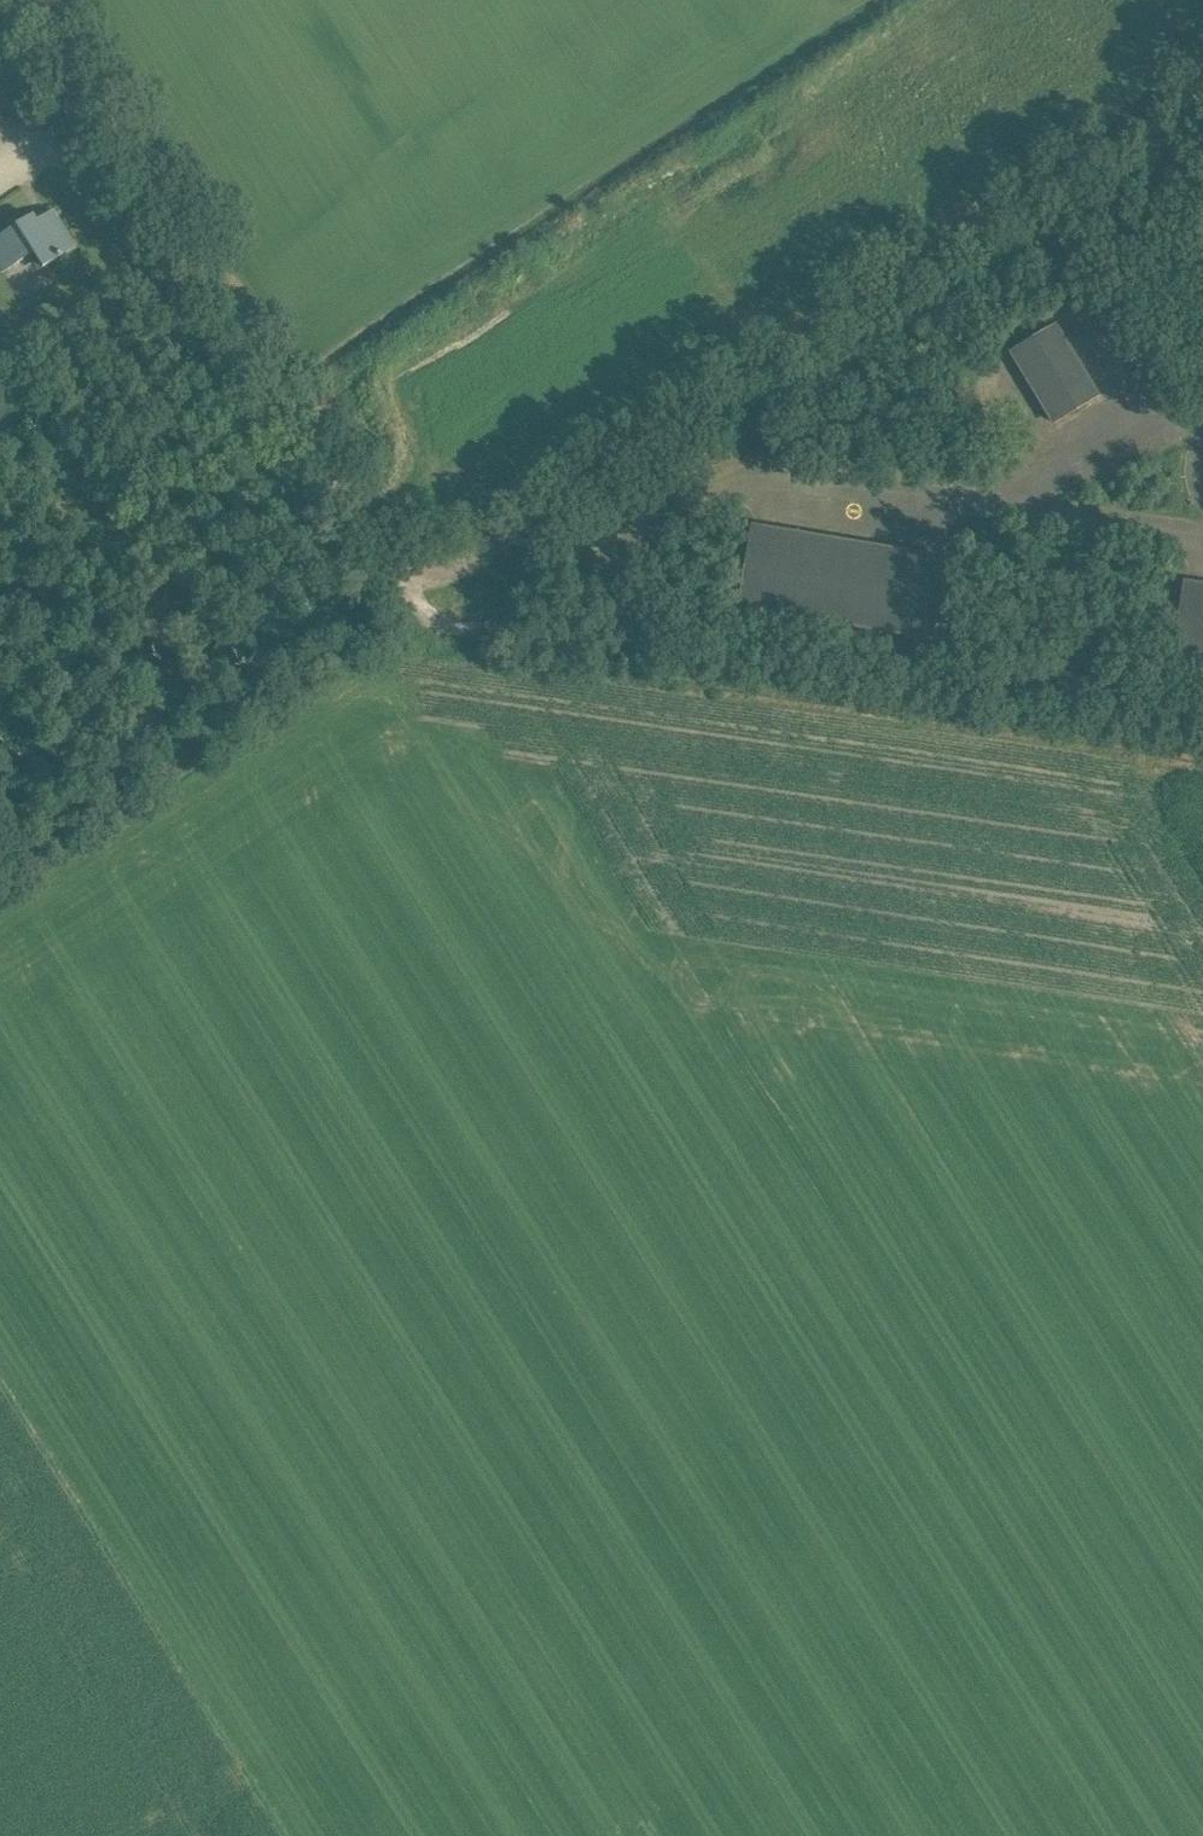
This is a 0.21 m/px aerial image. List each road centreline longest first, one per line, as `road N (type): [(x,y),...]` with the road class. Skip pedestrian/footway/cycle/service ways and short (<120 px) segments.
road 1 (track): [(396,586),(447,594),(483,578),(1202,105)]
road 2 (unclassified): [(396,586),(36,0)]
road 3 (track): [(373,550),(271,608),(172,682),(0,705)]

